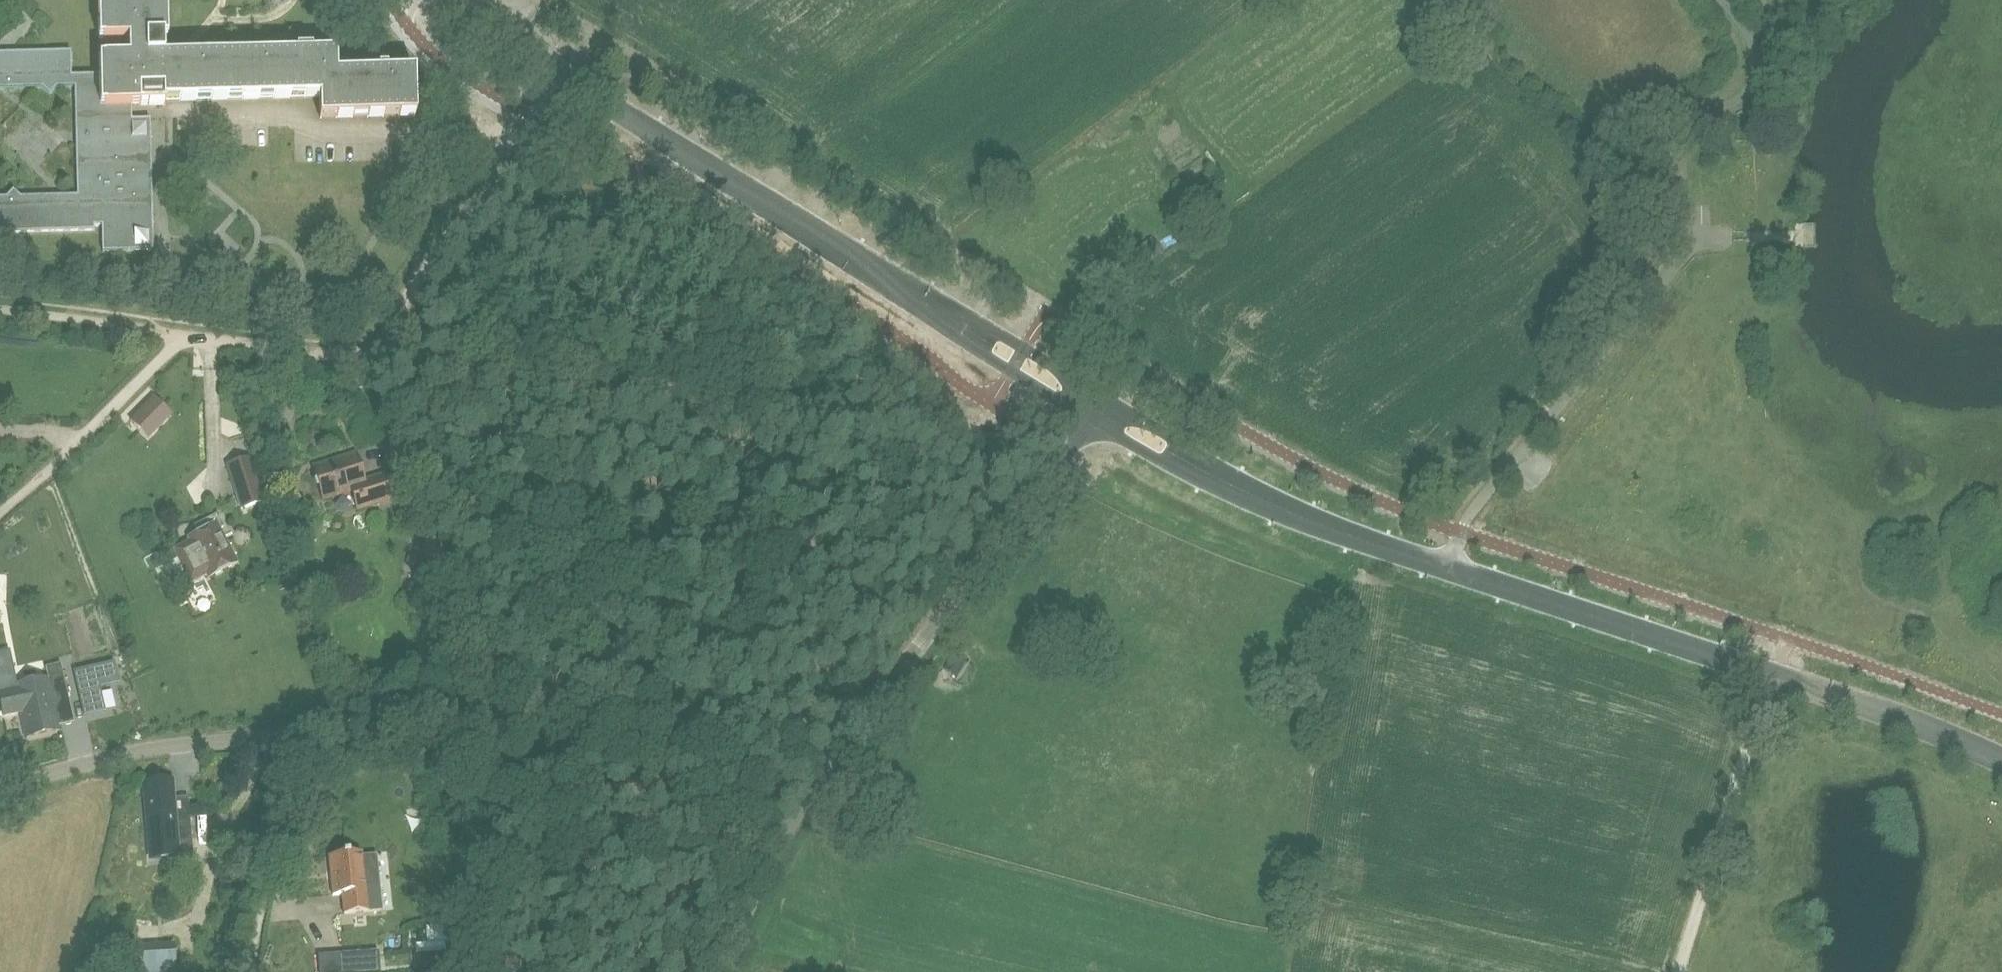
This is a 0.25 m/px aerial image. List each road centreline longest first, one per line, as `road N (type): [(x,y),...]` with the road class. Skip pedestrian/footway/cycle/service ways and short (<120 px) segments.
road 1 (unclassified): [(0,790),(117,755),(209,742),(746,706),(853,731)]
road 2 (primary): [(2001,762),(1913,723),(1264,501)]
road 3 (track): [(1026,431),(943,430),(365,359)]
road 4 (residential): [(566,78),(524,131),(335,134),(277,112),(171,112)]
road 5 (primary): [(906,291),(566,78)]
road 6 (unclassified): [(853,731),(1091,420)]
road 7 (track): [(1676,233),(1667,278),(1460,532)]
road 8 (track): [(365,359),(0,309)]
road 9 (track): [(1778,677),(1677,971)]
road 10 (track): [(365,359),(524,131)]
road 11 (unclassified): [(718,971),(783,841),(853,731)]
road 12 (track): [(185,335),(0,513)]
road 13 (primary): [(1107,398),(993,330),(906,291)]
road 14 (primary): [(906,291),(980,352),(1091,420)]
road 15 (primary): [(1091,420),(1154,458),(1264,501)]
road 16 (primary): [(1264,501),(1107,398)]
road 17 (primary): [(566,78),(468,0)]

